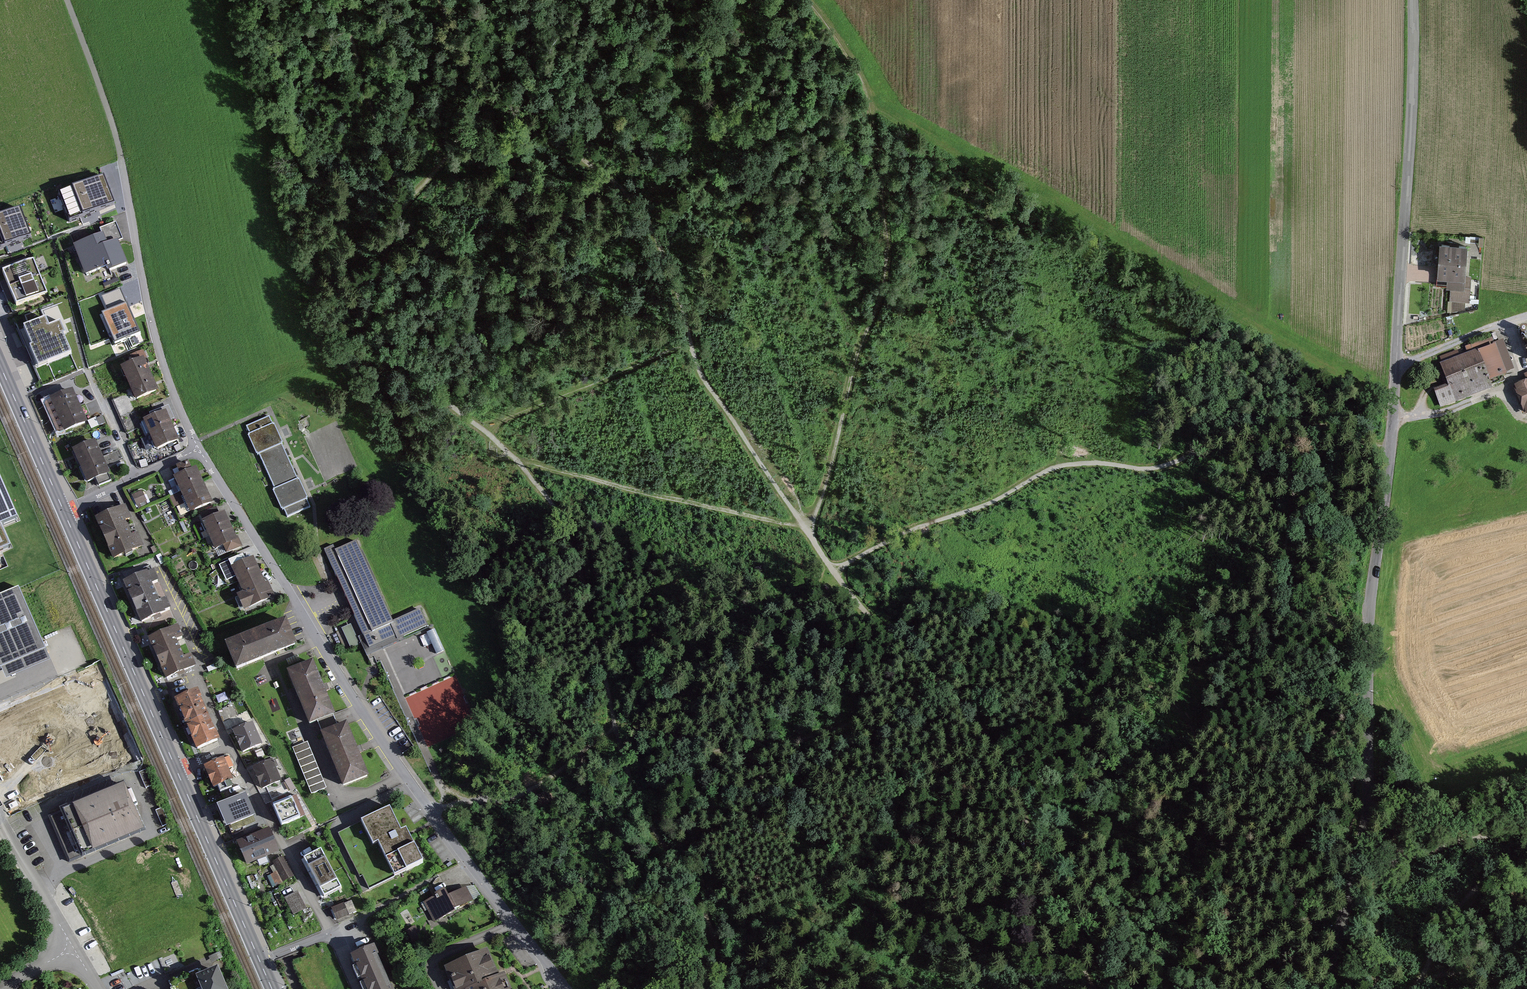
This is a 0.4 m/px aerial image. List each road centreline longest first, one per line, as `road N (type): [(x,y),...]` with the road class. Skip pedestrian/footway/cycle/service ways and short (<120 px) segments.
road 1 (track): [(724,988),(708,923),(636,798),(566,522),(518,462),(443,399),(391,322),(380,277),(399,211),(341,0)]
road 2 (track): [(1405,856),(1381,870),(1227,835),(1214,821),(1185,711),(1148,686),(1098,678),(1001,699),(961,695),(912,665),(831,573),(806,526),(518,462)]
road 3 (track): [(441,0),(472,79),(617,182),(651,224),(703,380),(806,526)]
road 4 (tertiary): [(1413,0),(1390,444),(1367,655)]
road 5 (residential): [(565,988),(379,739),(198,449)]
road 6 (track): [(831,573),(1058,467),(1092,462),(1143,470),(1284,426),(1318,423),(1390,444)]
road 7 (track): [(809,531),(885,276),(880,149),(863,88),(802,0)]
road 8 (track): [(961,695),(916,700),(771,749),(615,730),(511,799),(431,810)]
road 9 (tertiary): [(1326,988),(1367,801),(1367,655)]
road 10 (track): [(961,695),(982,717),(1089,988)]
road 11 (residential): [(198,449),(154,330),(121,156)]
road 12 (primary): [(176,770),(64,512)]
road 13 (track): [(1526,867),(1499,873),(1472,892),(1442,927),(1425,979),(1470,971),(1494,977),(1503,988)]
road 14 (track): [(691,344),(481,431)]
road 15 (residential): [(228,749),(333,933)]
road 16 (primary): [(260,961),(176,770)]
road 17 (residential): [(162,573),(202,658),(228,749)]
road 18 (track): [(121,156),(66,0)]
road 19 (primary): [(64,512),(0,366)]
road 20 (track): [(472,79),(449,155),(399,211)]
road 21 (residential): [(198,449),(64,512)]
road 22 (residential): [(71,948),(0,823)]
road 23 (track): [(1395,361),(1526,316)]
road 24 (track): [(1510,373),(1447,411),(1392,417)]
road 25 (track): [(1405,856),(1526,819)]
road 26 (track): [(1373,988),(1379,927),(1373,896),(1381,870)]

